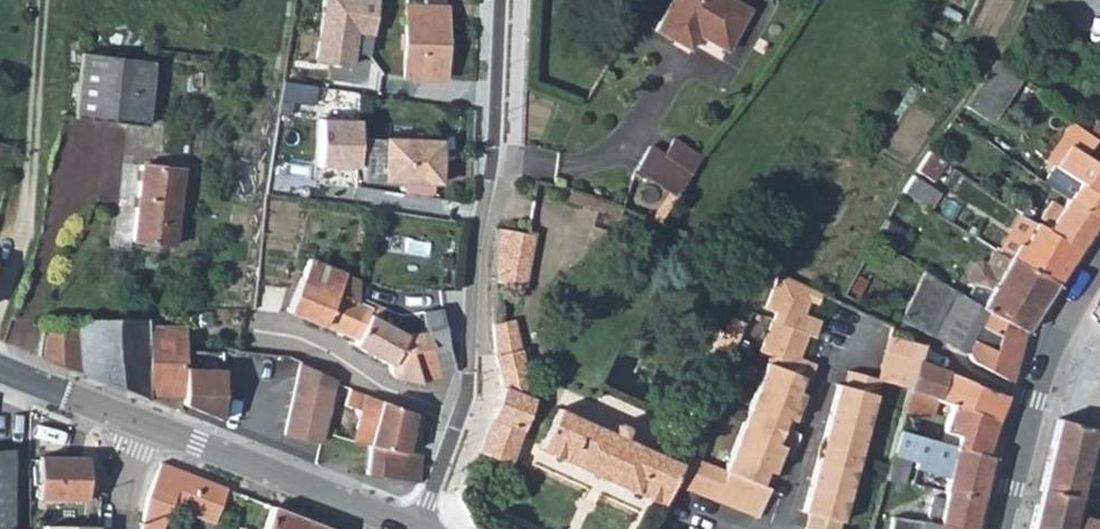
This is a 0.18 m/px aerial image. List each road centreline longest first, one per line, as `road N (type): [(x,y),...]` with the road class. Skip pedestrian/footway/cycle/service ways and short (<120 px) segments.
road 1 (residential): [(504,0),(466,418)]
road 2 (secondary): [(1099,273),(1054,342),(1002,528)]
road 3 (secondary): [(399,528),(147,428)]
road 4 (residential): [(466,418),(297,345),(244,335)]
road 5 (secondary): [(147,428),(0,371)]

